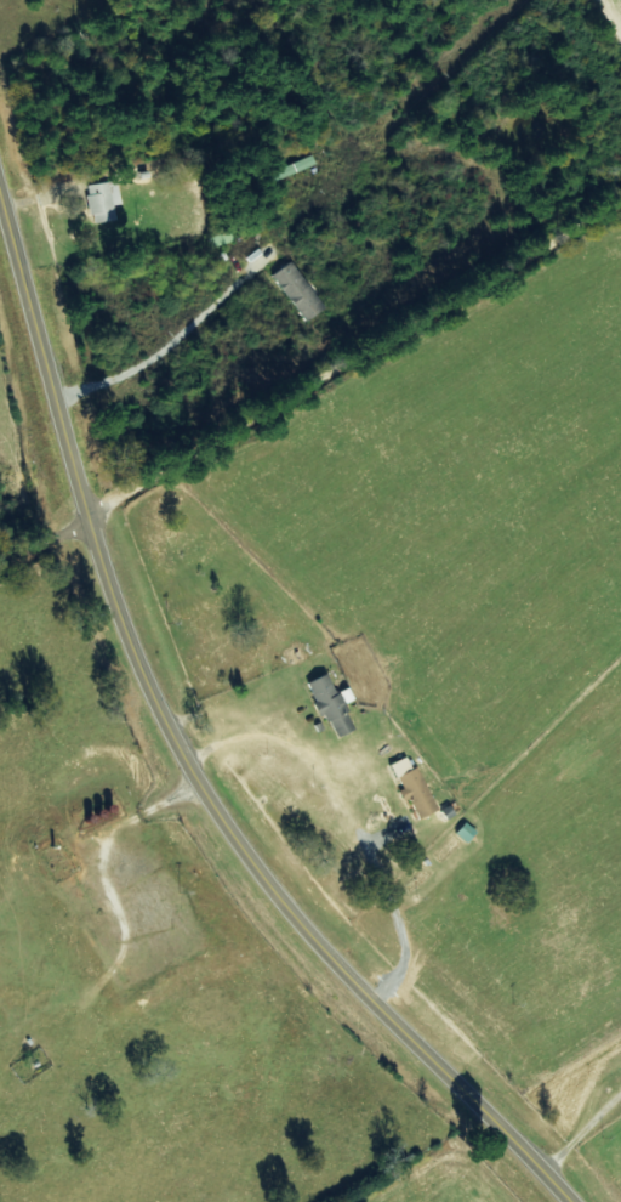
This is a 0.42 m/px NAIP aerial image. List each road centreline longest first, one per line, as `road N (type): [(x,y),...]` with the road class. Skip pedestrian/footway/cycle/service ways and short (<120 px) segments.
road 1 (secondary): [(0,197),(116,609),(213,807),(358,988),(572,1201)]
road 2 (residential): [(84,508),(620,188)]

